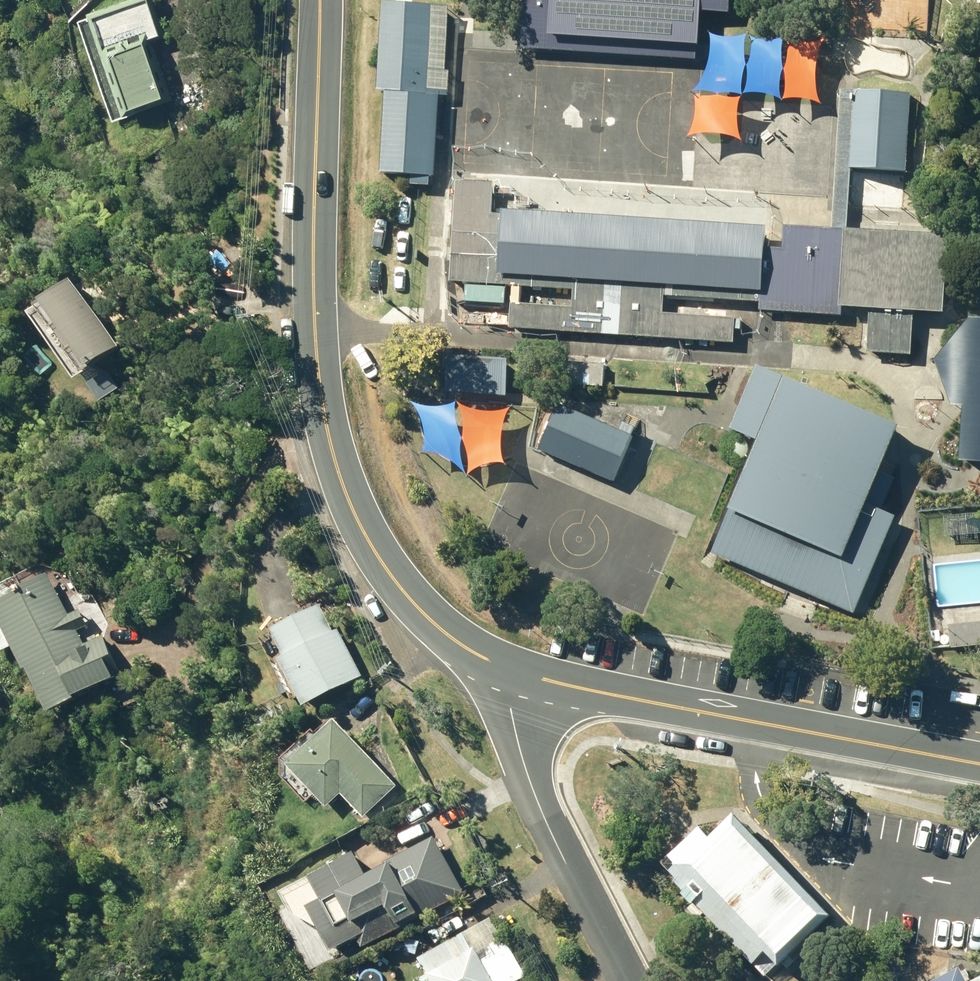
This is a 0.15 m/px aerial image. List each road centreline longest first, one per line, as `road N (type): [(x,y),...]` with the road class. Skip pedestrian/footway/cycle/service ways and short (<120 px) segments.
road 1 (residential): [(520,674),(450,638),(418,610),(361,528),(340,480),(325,422),(312,295),(320,0)]
road 2 (residential): [(979,764),(520,674)]
road 3 (residential): [(520,674),(511,709),(517,749),(628,980)]

